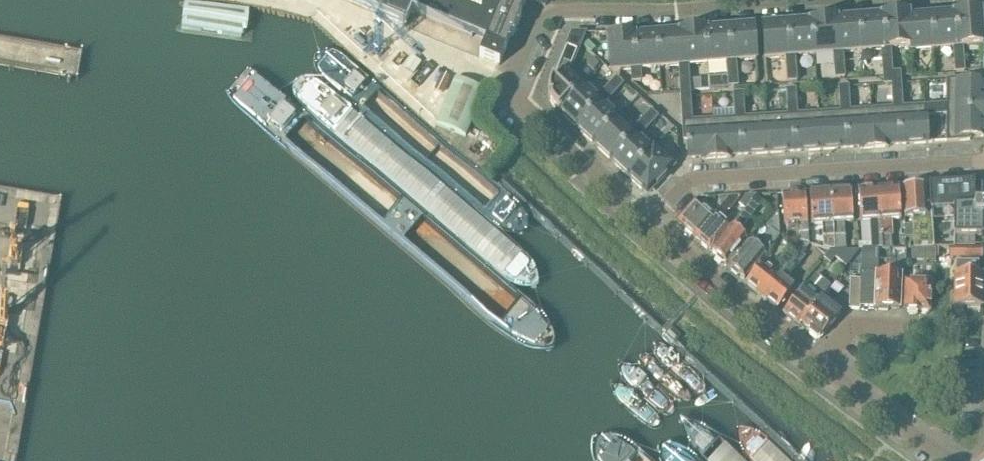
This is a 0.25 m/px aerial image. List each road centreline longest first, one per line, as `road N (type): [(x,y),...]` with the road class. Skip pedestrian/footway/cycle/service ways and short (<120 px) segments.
road 1 (residential): [(650,225),(716,173),(983,162)]
road 2 (residential): [(650,225),(513,96),(510,77),(538,16),(559,9)]
road 3 (residential): [(800,0),(559,9)]
road 4 (residential): [(816,363),(650,225)]
road 5 (residential): [(950,460),(816,363)]

